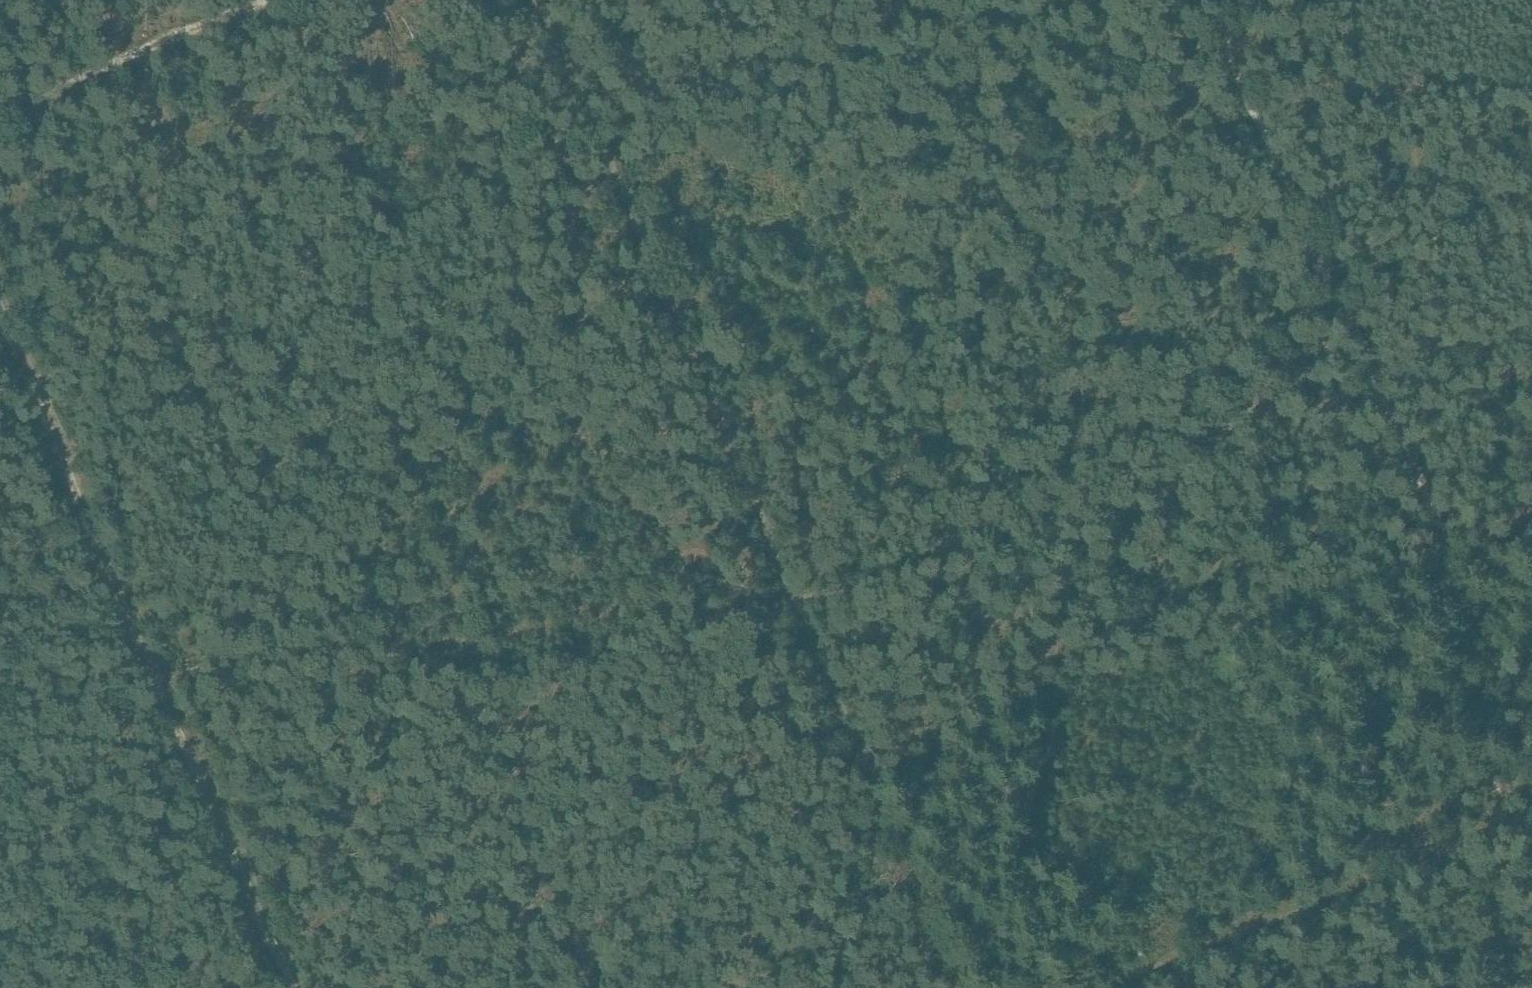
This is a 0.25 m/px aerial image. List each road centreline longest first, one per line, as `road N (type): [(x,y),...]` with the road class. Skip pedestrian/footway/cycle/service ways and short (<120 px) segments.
road 1 (track): [(269,0),(0,111)]

